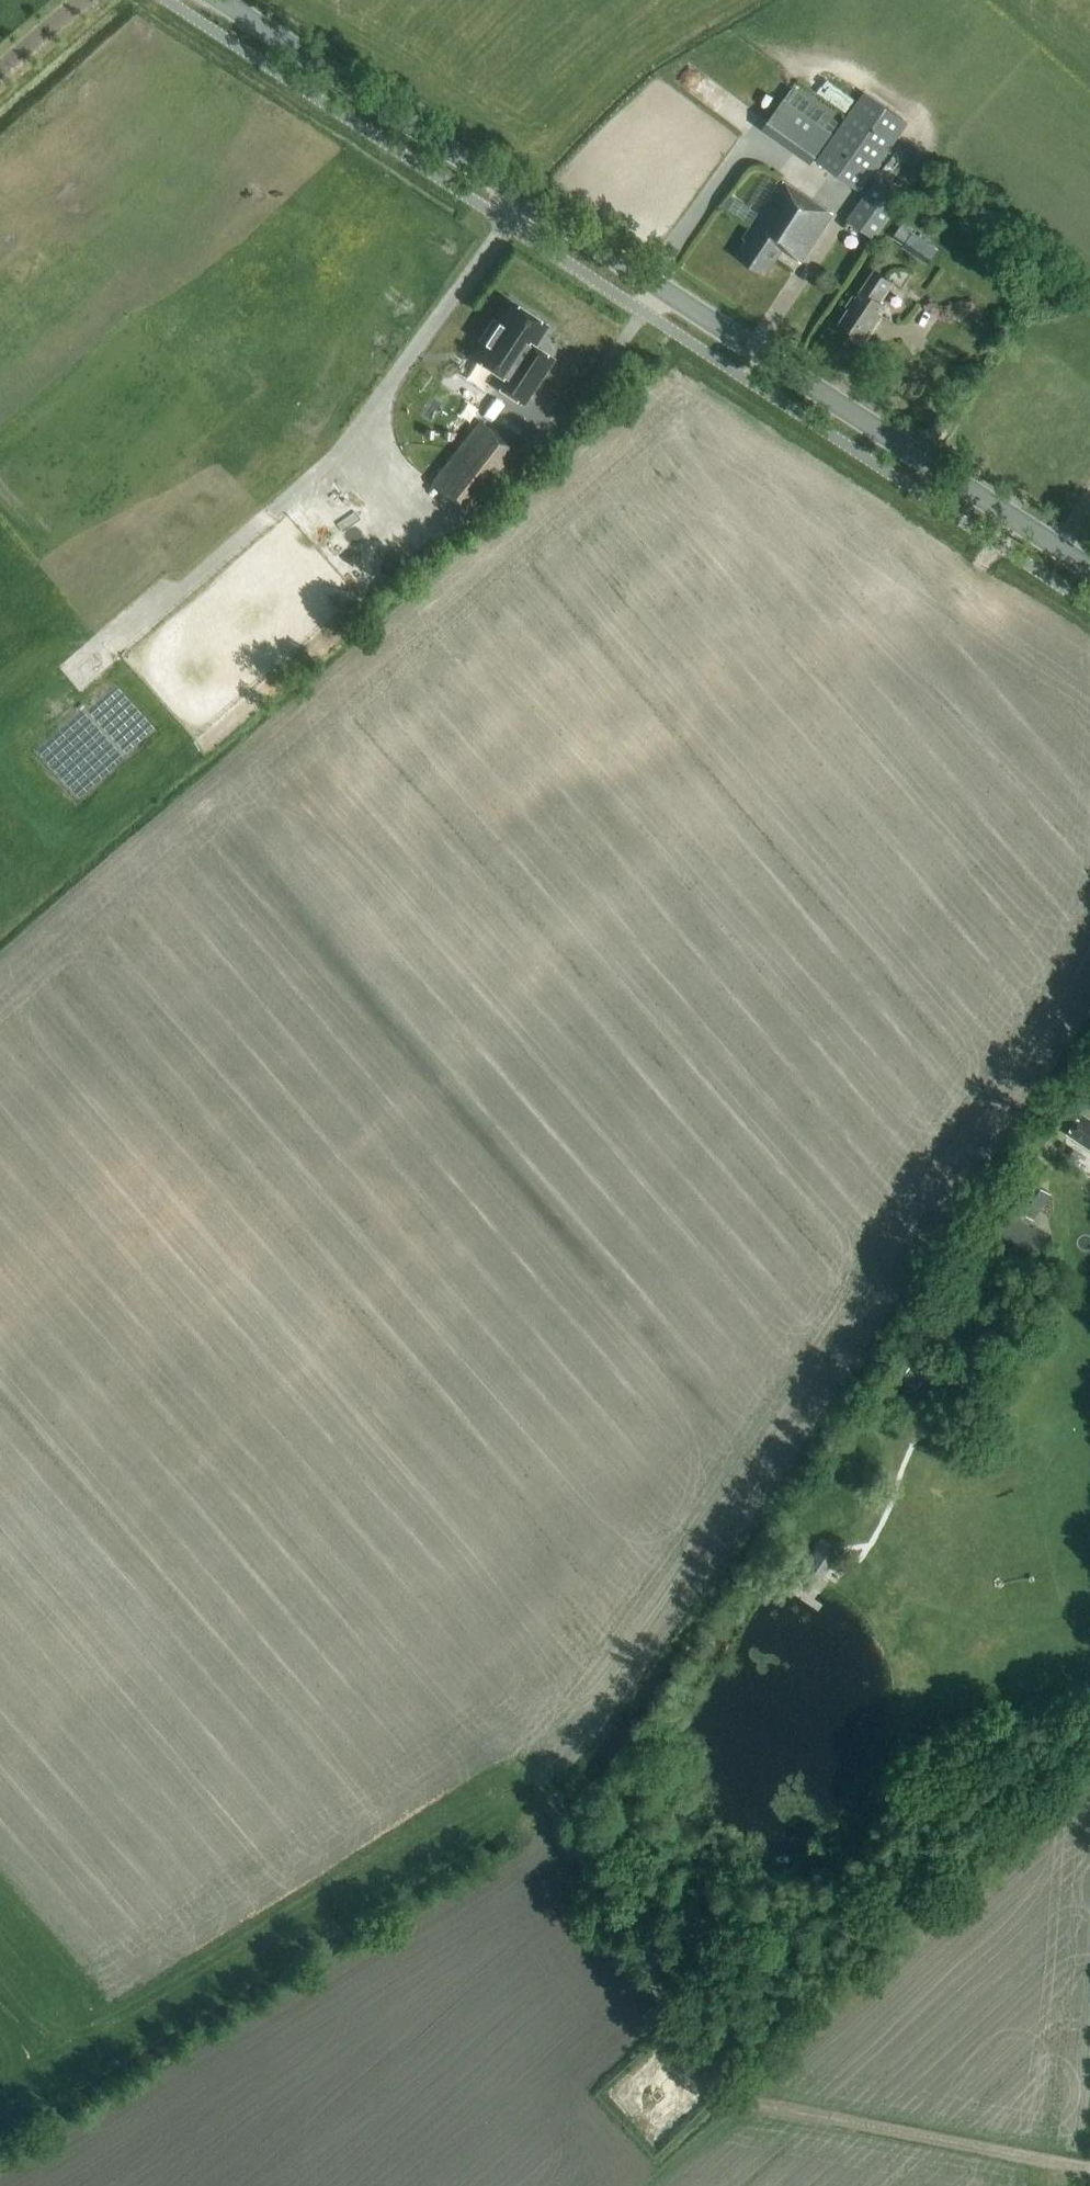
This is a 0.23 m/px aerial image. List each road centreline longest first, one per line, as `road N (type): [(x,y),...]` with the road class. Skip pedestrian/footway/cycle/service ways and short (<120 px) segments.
road 1 (secondary): [(1089,569),(219,0)]

